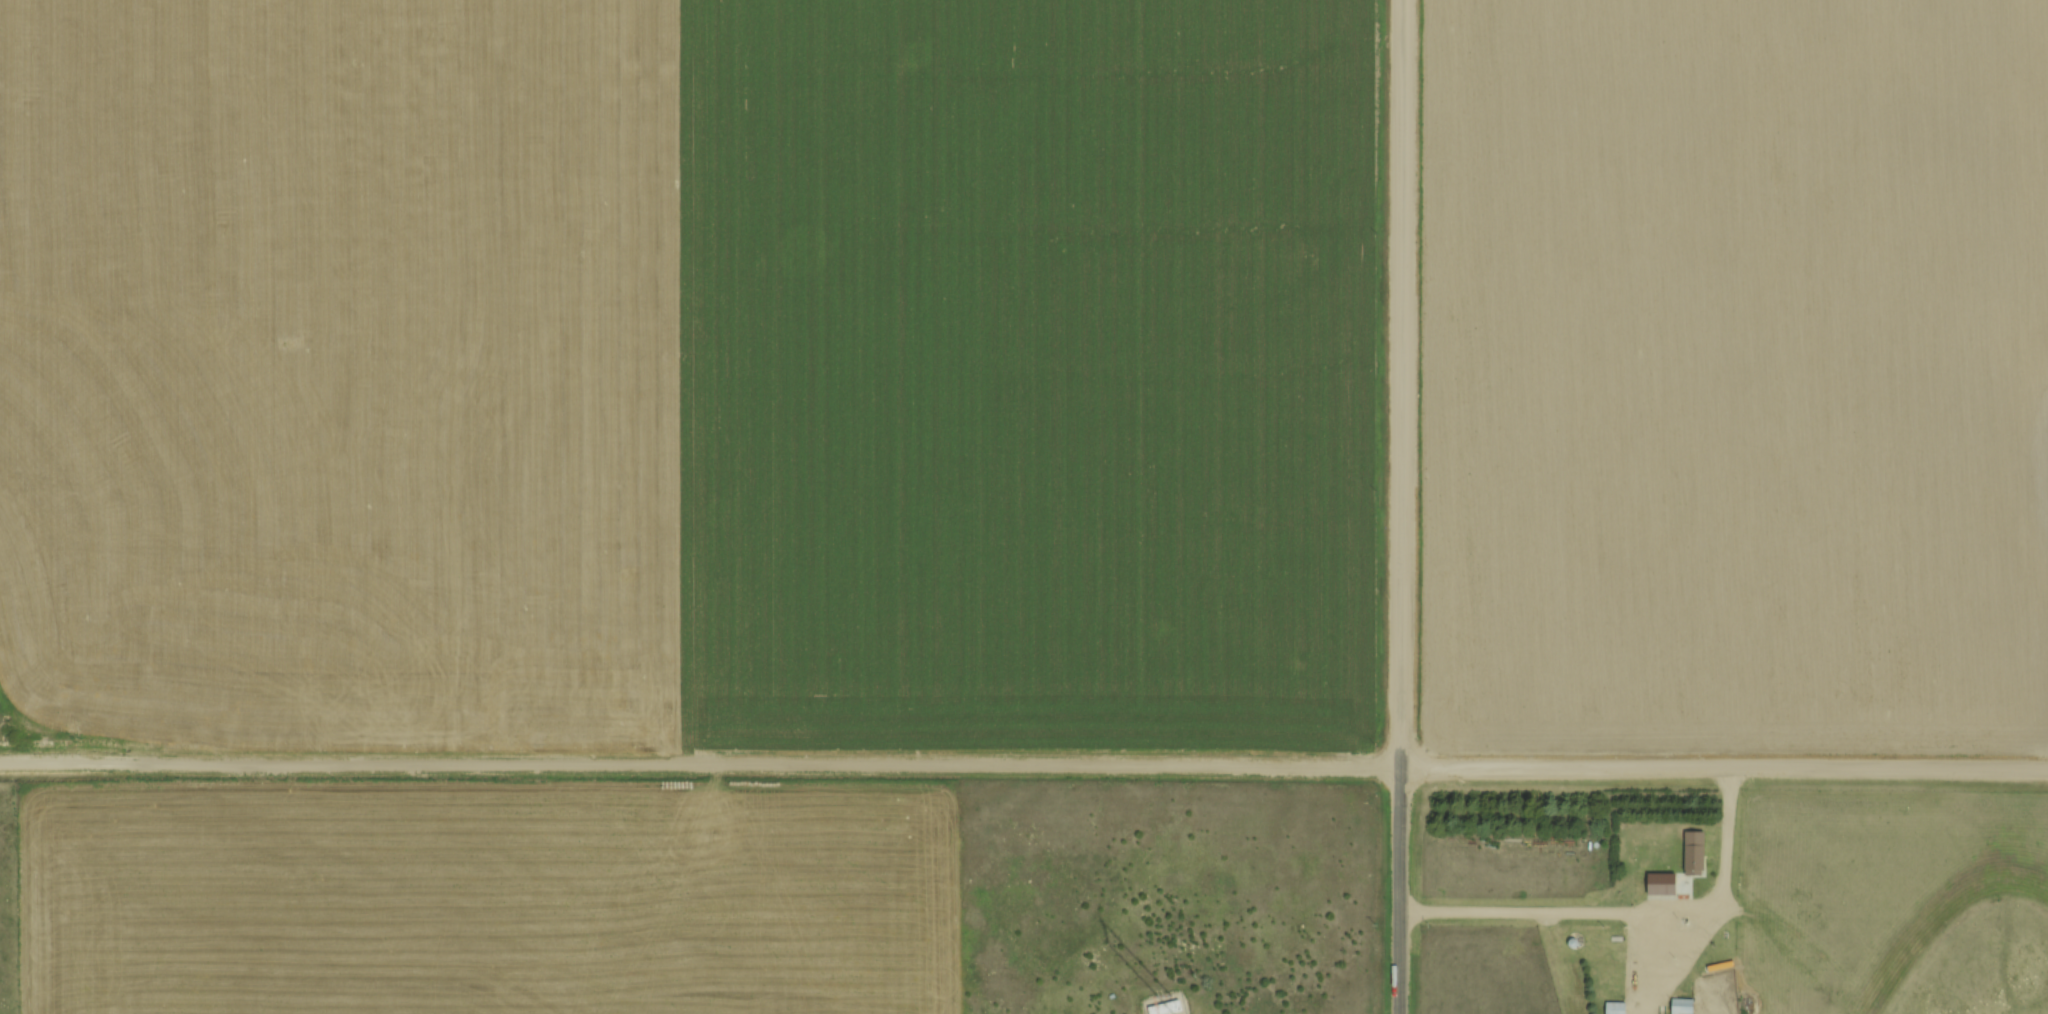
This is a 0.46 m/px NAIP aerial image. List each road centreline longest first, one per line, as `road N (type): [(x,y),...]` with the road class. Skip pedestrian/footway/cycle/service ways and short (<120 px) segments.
road 1 (residential): [(1398,768),(0,763)]
road 2 (tertiary): [(1398,768),(1402,0)]
road 3 (tertiary): [(2047,766),(1398,768)]
road 4 (tertiary): [(1396,1013),(1398,768)]

